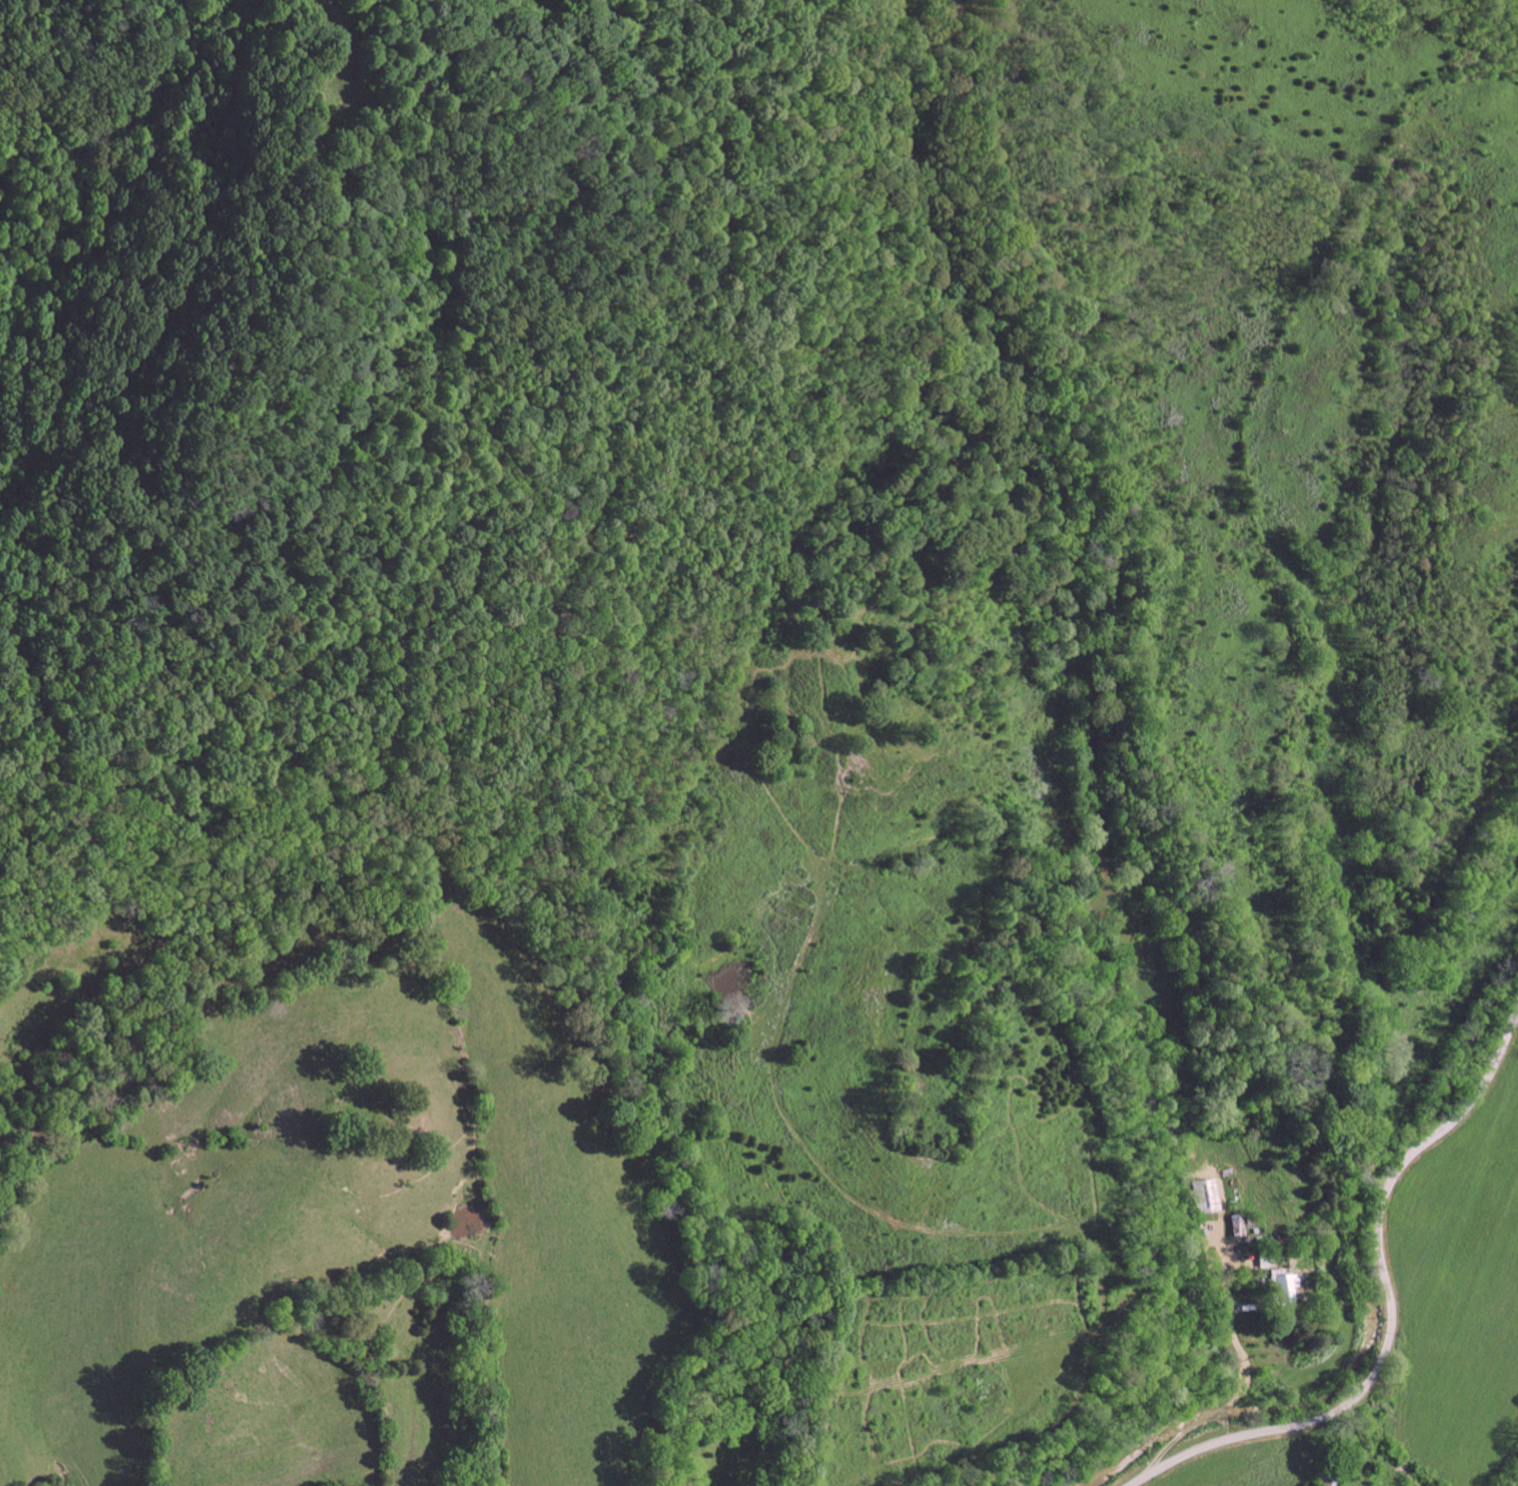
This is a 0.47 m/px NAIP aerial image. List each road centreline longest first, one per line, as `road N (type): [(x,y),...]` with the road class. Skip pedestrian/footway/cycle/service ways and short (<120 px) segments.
road 1 (residential): [(1131,1485),(1179,1458),(1306,1422),(1357,1395),(1391,1331),(1379,1241),(1390,1184),(1481,1088),(1517,1012)]

